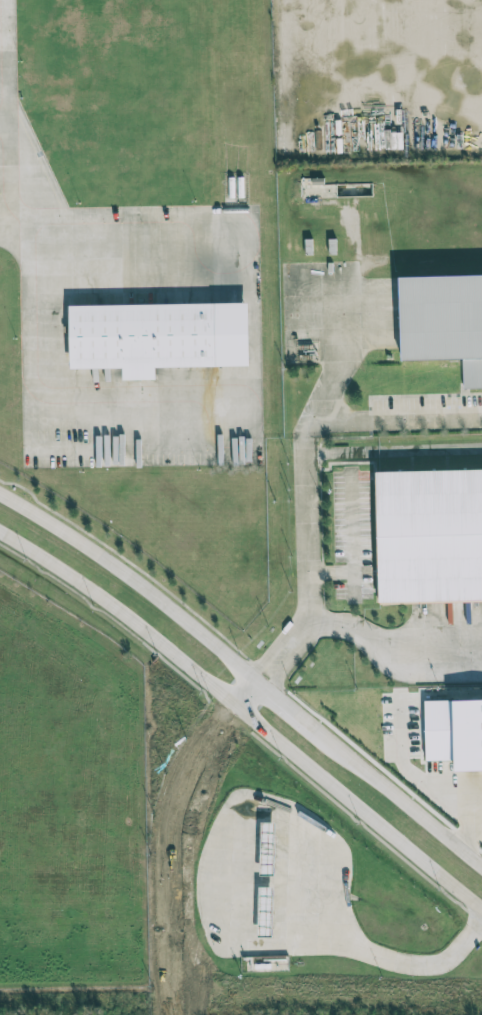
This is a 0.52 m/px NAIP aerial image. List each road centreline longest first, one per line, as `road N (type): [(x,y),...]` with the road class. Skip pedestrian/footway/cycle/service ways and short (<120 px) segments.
road 1 (secondary): [(0,534),(137,625),(481,908)]
road 2 (secondary): [(481,865),(193,624),(0,495)]
road 3 (residential): [(171,1014),(165,851),(174,790),(235,703)]

